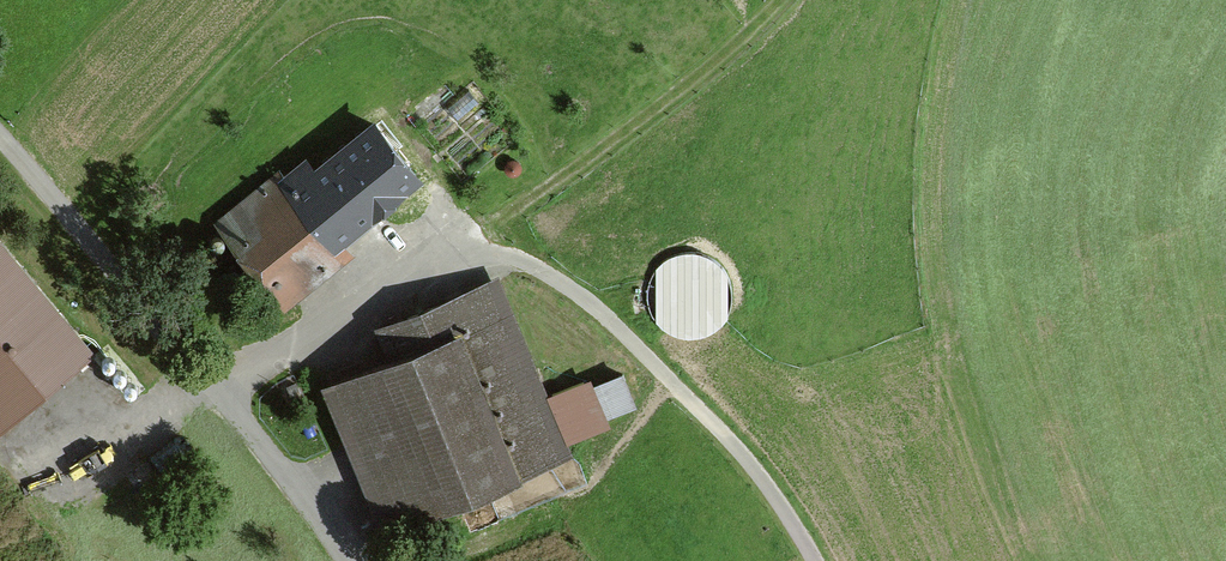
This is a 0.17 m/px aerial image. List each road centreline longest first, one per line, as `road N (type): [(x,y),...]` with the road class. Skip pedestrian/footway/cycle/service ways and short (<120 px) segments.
road 1 (track): [(810,560),(781,509),(707,422),(596,313),(519,271),(472,266),(409,284),(232,389)]
road 2 (unclassified): [(369,560),(0,115)]
road 3 (track): [(797,0),(704,86),(409,284)]

